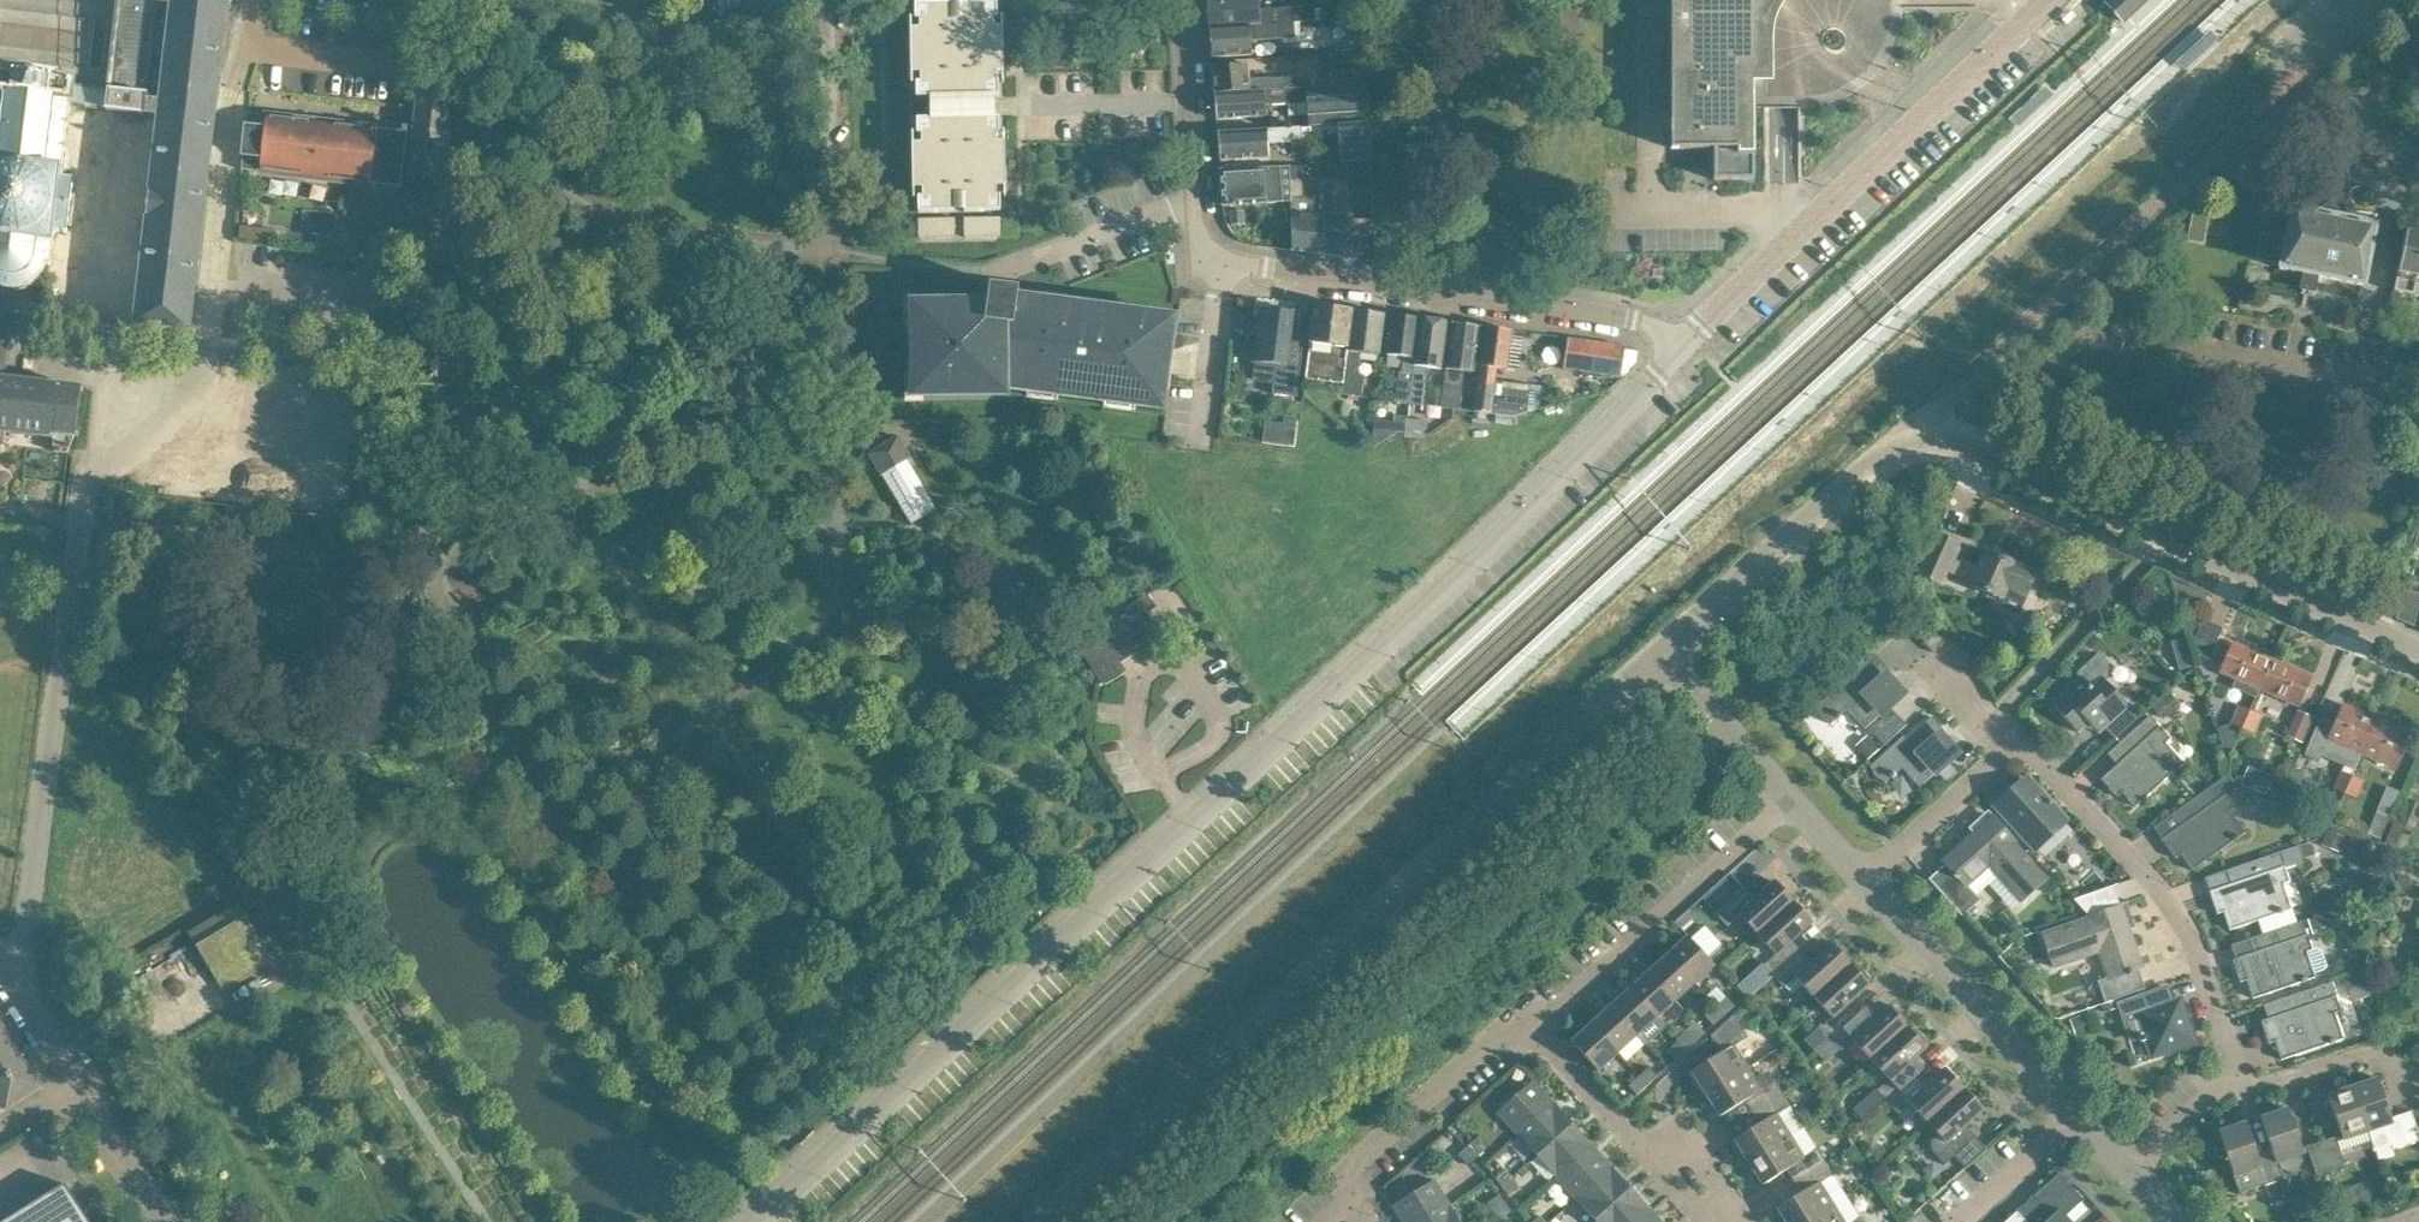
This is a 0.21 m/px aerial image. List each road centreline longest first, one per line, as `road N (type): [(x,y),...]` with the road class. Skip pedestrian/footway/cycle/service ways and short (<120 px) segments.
road 1 (residential): [(752,1221),(1168,853),(1681,348)]
road 2 (residential): [(1047,1221),(1664,656)]
road 3 (residential): [(1182,0),(1205,253),(1226,265),(1644,322),(1681,348)]
road 4 (residential): [(1681,348),(2051,0)]
road 5 (unclassified): [(2418,650),(1968,453)]
road 6 (residential): [(1968,453),(1985,424),(2097,331),(2380,386)]
road 7 (residential): [(2019,745),(2160,891),(2190,939),(2236,1075)]
road 8 (residential): [(1536,1033),(1802,802)]
road 9 (residential): [(1664,656),(1910,430)]
road 10 (residential): [(166,1221),(0,957)]
road 11 (residential): [(2073,1112),(1874,877)]
road 12 (residential): [(1733,1218),(1644,1147),(1536,1033)]
road 13 (residential): [(1349,1190),(1360,1157),(1498,1034),(1536,1033)]
road 14 (residential): [(1802,802),(1664,656)]
road 15 (residential): [(1874,877),(2019,745)]
road 16 (residential): [(2418,38),(2376,88),(2367,121),(2381,151),(2418,163)]
road 17 (residential): [(1954,1221),(2073,1112)]
road 18 (residential): [(2236,1075),(2257,1090),(2385,1047)]
road 19 (residential): [(2236,1075),(2132,1173)]

